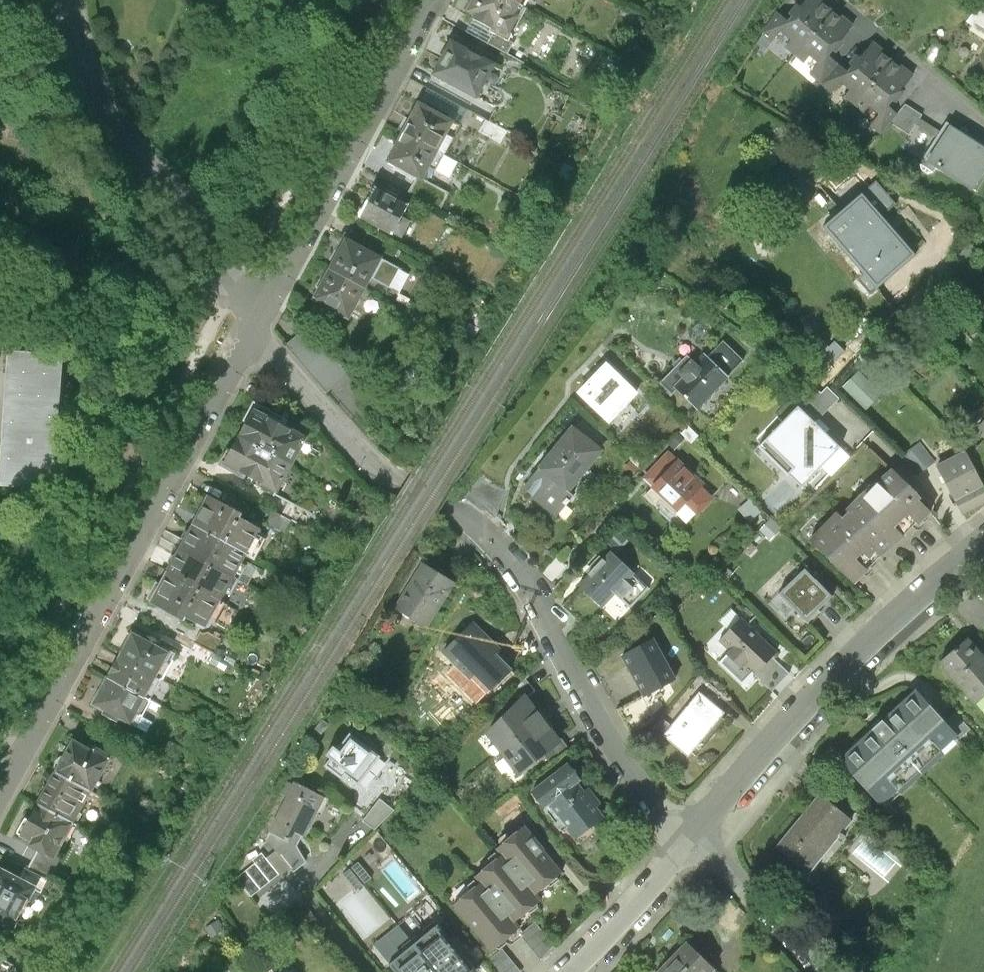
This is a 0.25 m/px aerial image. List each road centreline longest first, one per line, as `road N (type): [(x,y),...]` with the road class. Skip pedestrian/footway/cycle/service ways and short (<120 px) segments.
road 1 (residential): [(258,327),(361,451),(461,514),(529,580),(645,796),(692,843)]
road 2 (residential): [(0,796),(258,327)]
road 3 (residential): [(692,843),(821,691),(983,543)]
road 4 (residential): [(63,0),(88,101),(235,281),(258,327)]
road 5 (residential): [(258,327),(435,0)]
road 6 (residential): [(692,843),(819,971)]
road 7 (residential): [(567,971),(692,843)]

